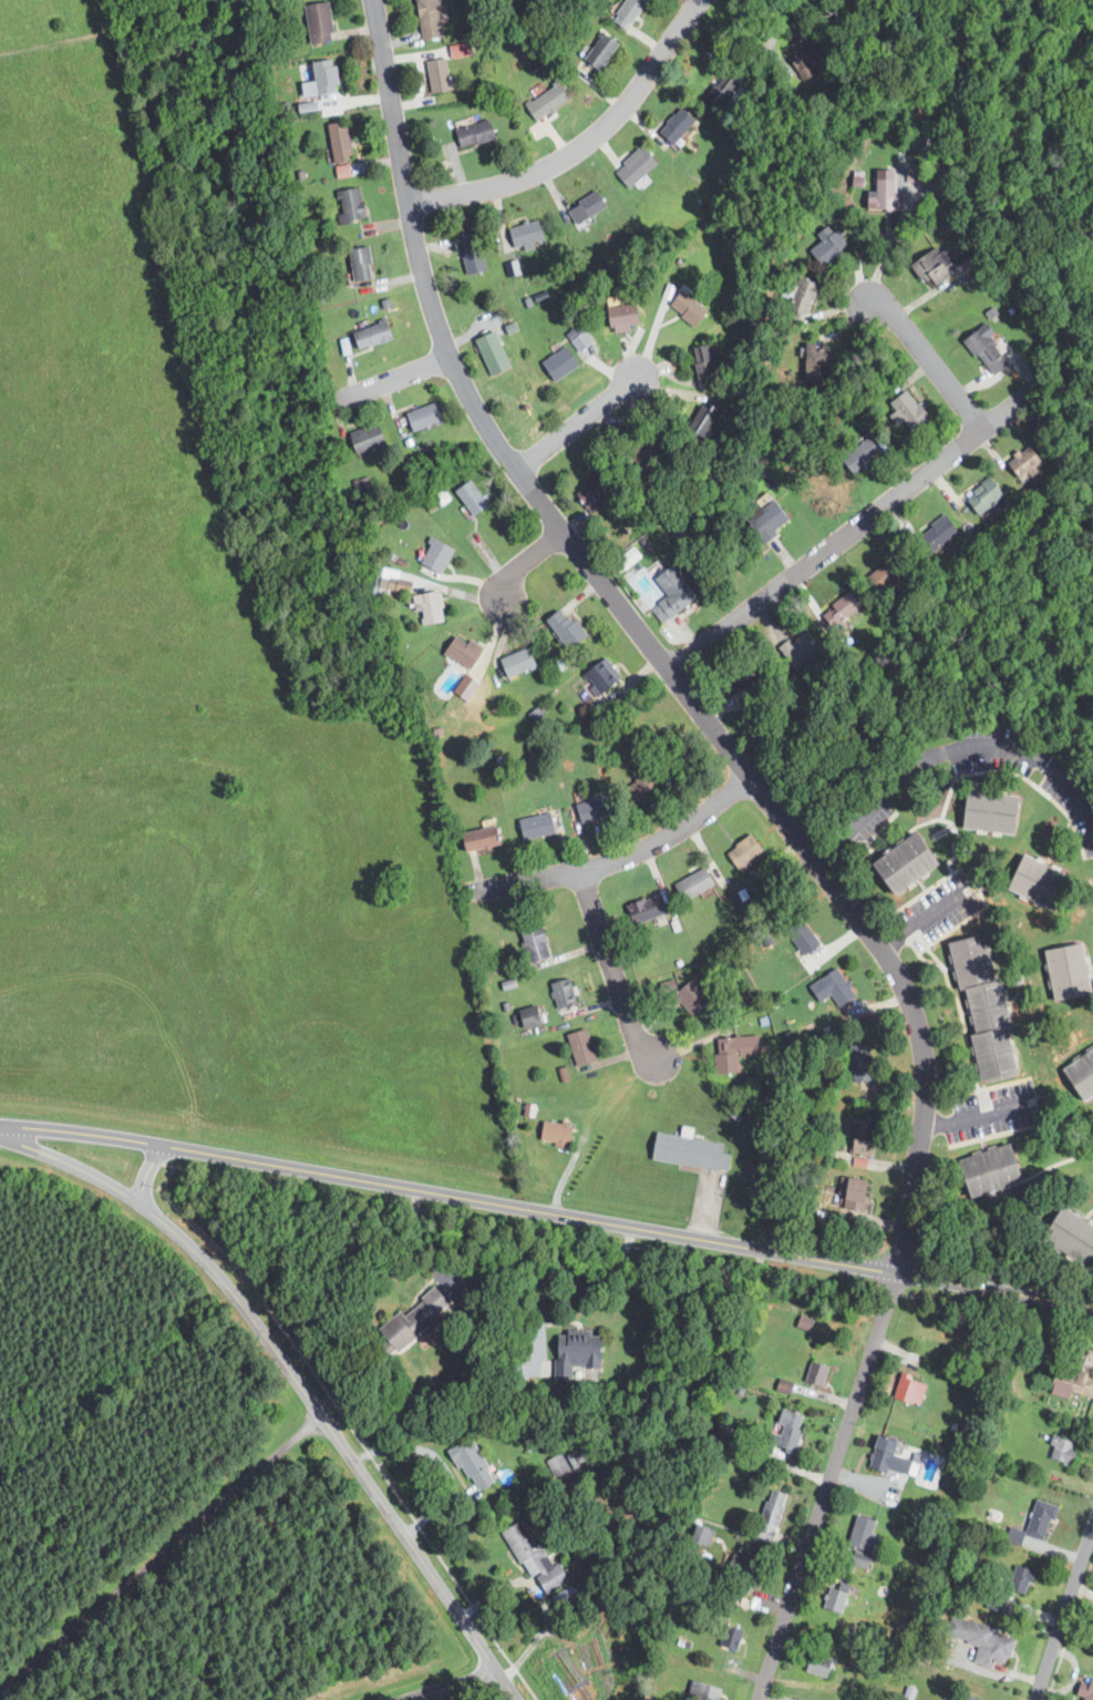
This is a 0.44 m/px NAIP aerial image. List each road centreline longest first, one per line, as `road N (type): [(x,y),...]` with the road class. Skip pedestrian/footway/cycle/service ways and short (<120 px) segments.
road 1 (residential): [(758,1699),(898,1274),(925,1115),(919,1026),(888,957),(476,409),(427,291),(374,0)]
road 2 (tertiary): [(1092,1307),(164,1145),(0,1124)]
road 3 (tertiary): [(497,1672),(206,1261),(115,1187),(0,1137)]
road 4 (residential): [(1029,393),(670,670)]
road 5 (residential): [(408,201),(487,190),(571,154),(607,125),(700,0)]
road 6 (residential): [(818,864),(919,764),(944,754),(1029,760),(1076,802),(1092,832)]
road 7 (residential): [(749,775),(695,818),(626,857),(471,892)]
road 8 (residential): [(584,869),(638,1042),(663,1062)]
road 9 (residential): [(1033,1699),(1092,1518)]
road 10 (residential): [(984,427),(898,317),(865,299)]
road 11 (residential): [(519,470),(639,375)]
road 12 (residential): [(448,356),(337,401)]

